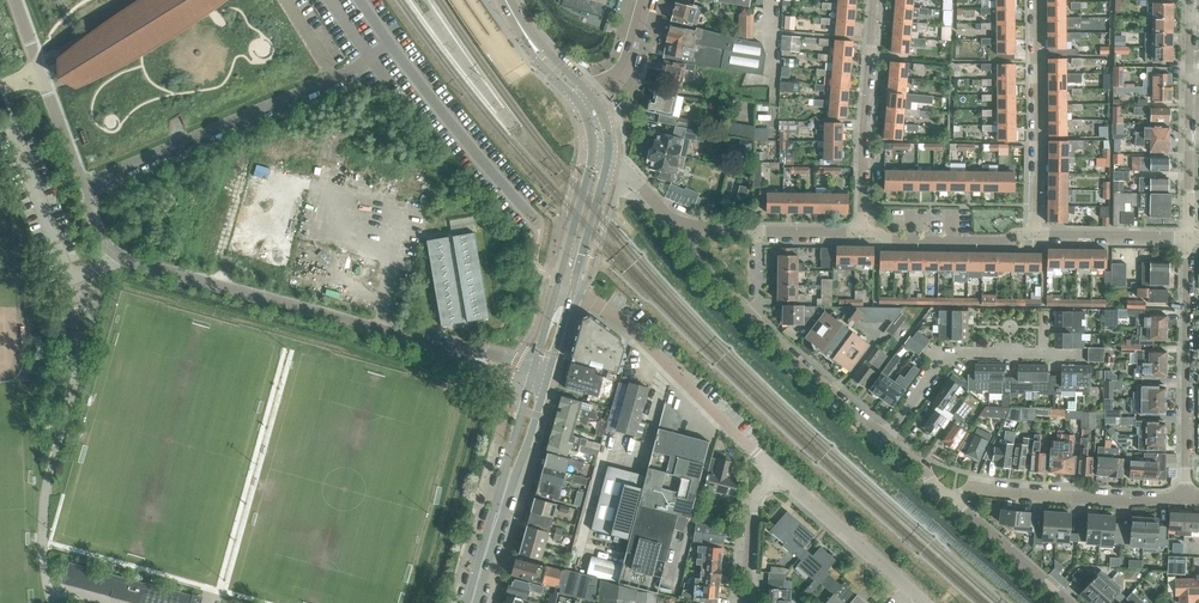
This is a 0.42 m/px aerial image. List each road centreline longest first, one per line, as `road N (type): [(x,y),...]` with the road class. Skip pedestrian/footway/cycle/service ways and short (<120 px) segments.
road 1 (unclassified): [(540,377),(127,259),(100,236),(89,204)]
road 2 (unclassified): [(389,43),(336,78),(108,175),(89,204)]
road 3 (residential): [(779,473),(613,314),(567,285)]
road 4 (residential): [(1185,501),(1189,237)]
road 5 (residential): [(1036,238),(1037,0)]
road 6 (residential): [(950,501),(978,489),(1185,501)]
road 7 (residential): [(875,0),(860,237)]
road 8 (residential): [(1189,237),(1190,0)]
road 9 (residential): [(884,436),(944,355),(1079,355)]
road 10 (secondary): [(472,602),(540,377)]
road 11 (unclassified): [(530,214),(389,43)]
road 12 (unclassified): [(89,204),(15,0)]
road 13 (residential): [(924,602),(779,473)]
road 14 (residential): [(1036,238),(860,237)]
road 15 (residential): [(758,326),(884,436)]
road 16 (residential): [(950,501),(1065,602)]
road 17 (residential): [(1189,237),(1036,238)]
road 18 (residential): [(750,602),(755,501),(779,473)]
road 19 (secondary): [(587,102),(539,53),(505,0)]
road 20 (secondary): [(567,285),(601,160)]
road 21 (residential): [(687,228),(693,254),(758,326)]
road 22 (residential): [(587,102),(625,64),(644,0)]

